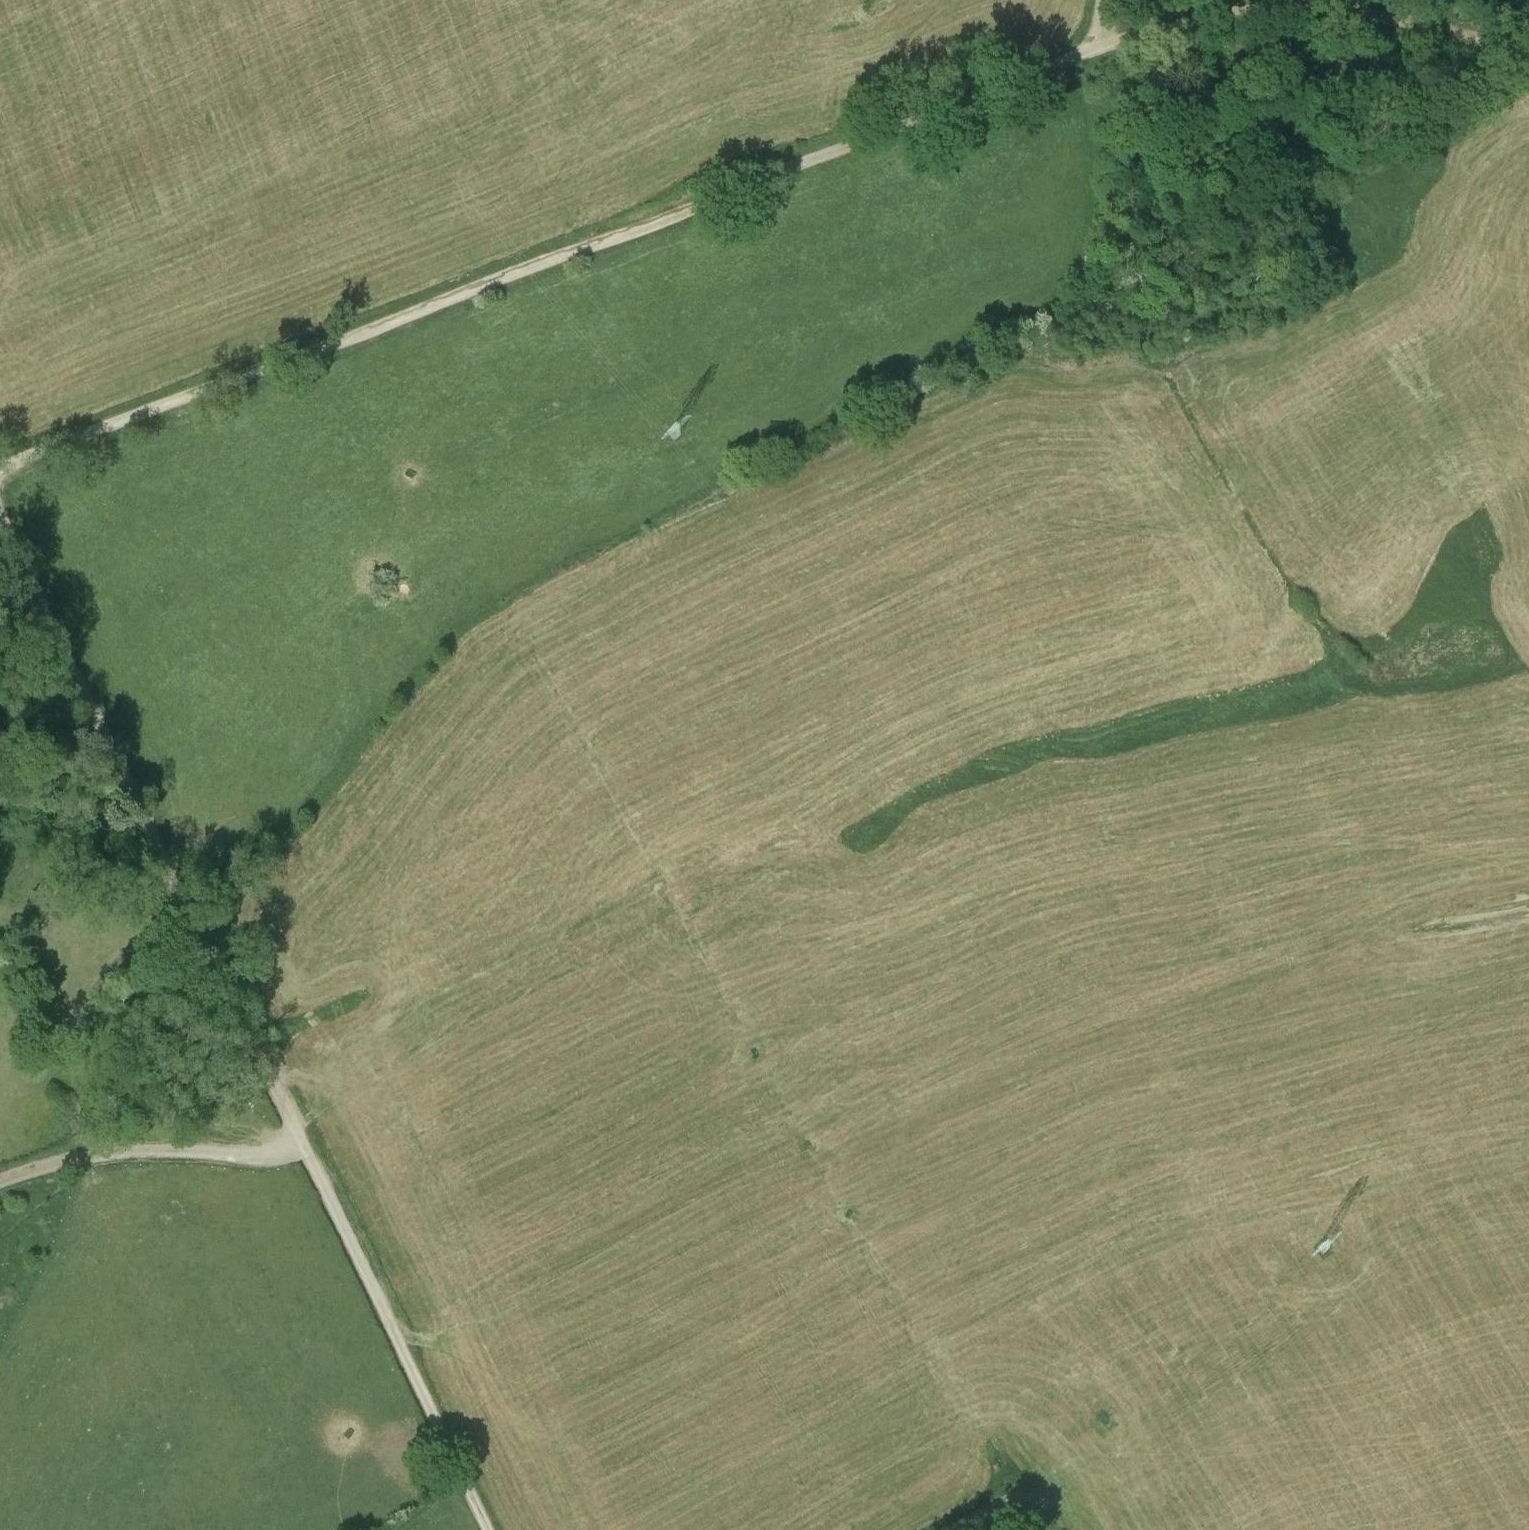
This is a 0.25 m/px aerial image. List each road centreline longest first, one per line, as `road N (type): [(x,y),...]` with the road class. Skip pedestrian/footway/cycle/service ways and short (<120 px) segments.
road 1 (track): [(0,468),(1089,57)]
road 2 (track): [(0,528),(490,1529)]
road 3 (track): [(1298,0),(1249,2),(1089,57)]
road 4 (track): [(1528,49),(1341,0)]
road 5 (track): [(947,1529),(1032,1480),(1062,1529)]

